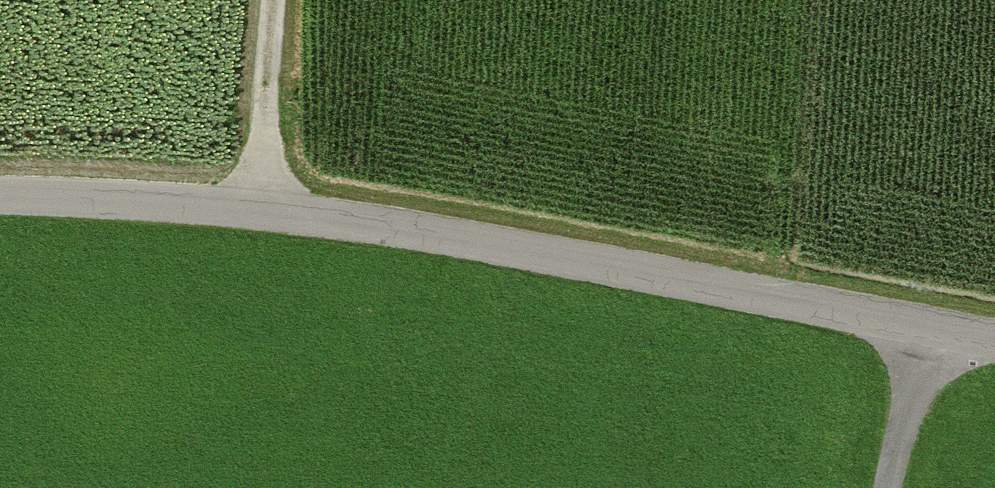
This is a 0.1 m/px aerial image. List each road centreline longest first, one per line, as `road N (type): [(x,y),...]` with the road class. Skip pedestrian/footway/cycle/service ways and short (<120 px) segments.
road 1 (unclassified): [(994,343),(269,213),(0,199)]
road 2 (track): [(269,213),(274,0)]
road 3 (track): [(926,332),(891,487)]

